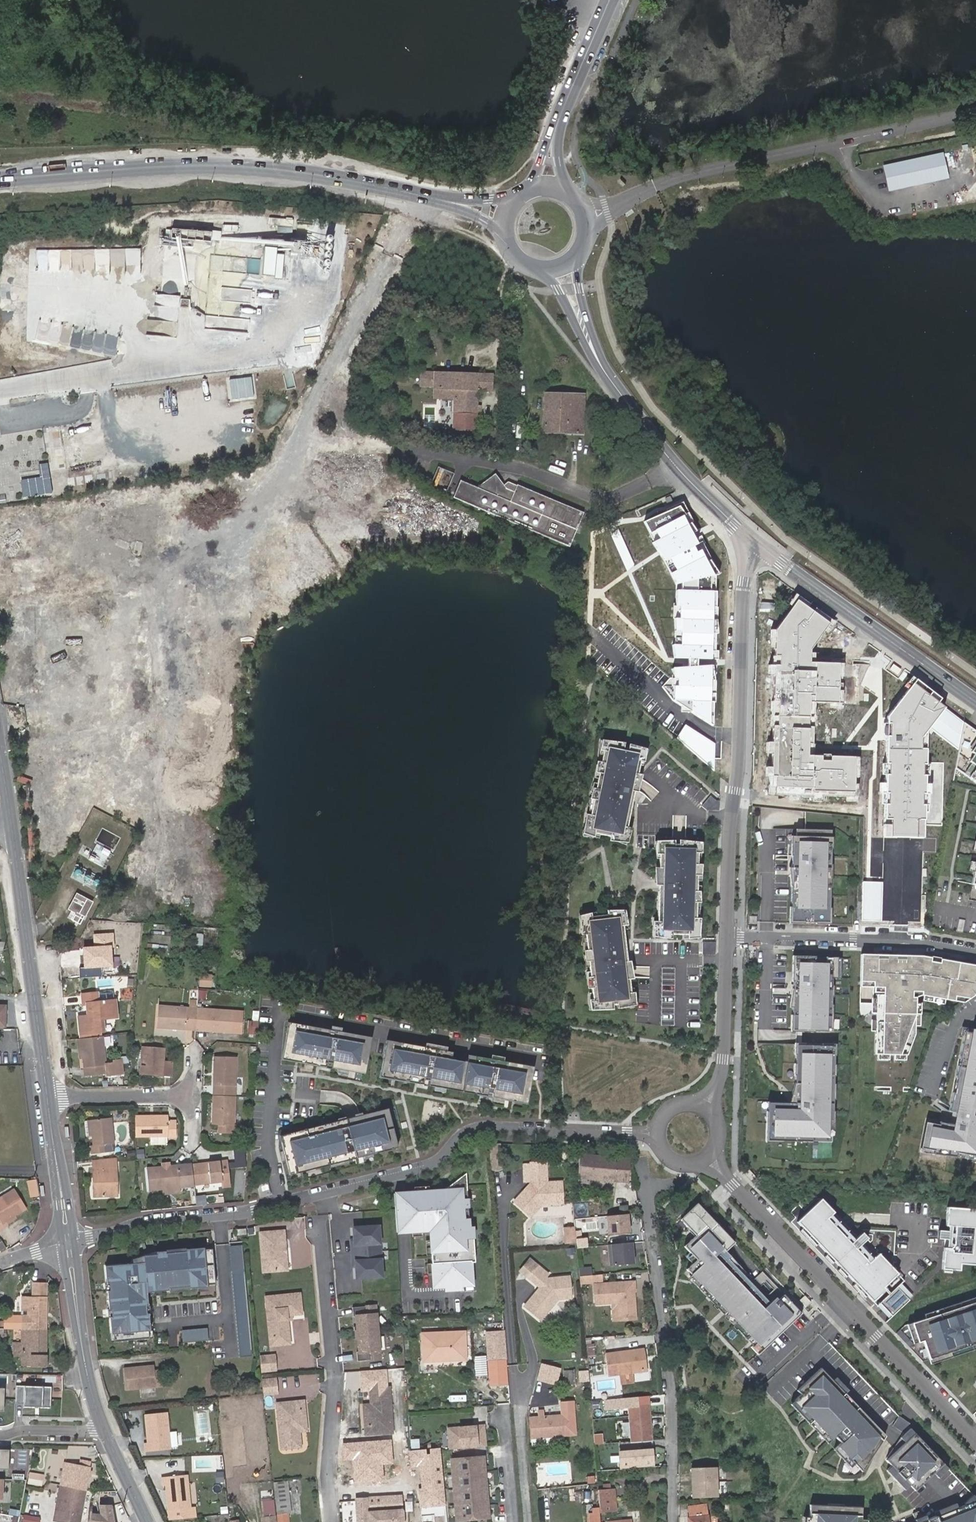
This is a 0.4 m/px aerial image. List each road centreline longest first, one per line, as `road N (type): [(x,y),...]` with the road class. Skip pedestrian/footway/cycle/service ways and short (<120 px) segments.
road 1 (residential): [(658,1134),(477,1129),(426,1167),(255,1210),(153,1220),(68,1242)]
road 2 (secondary): [(0,179),(245,166),(444,201)]
road 3 (residential): [(727,936),(749,540)]
road 4 (residential): [(975,1442),(706,1157)]
road 5 (residential): [(641,1163),(674,1376),(674,1521)]
road 6 (secondary): [(11,824),(47,1099)]
road 7 (tertiary): [(749,540),(975,700)]
road 8 (residential): [(975,953),(727,936)]
road 9 (tertiary): [(604,371),(661,446),(749,540)]
road 10 (secondary): [(68,1242),(85,1366),(104,1431)]
road 11 (residential): [(702,1112),(725,1059),(727,936)]
road 12 (residential): [(47,1099),(194,1094)]
road 13 (secondary): [(47,1099),(68,1242)]
road 14 (secondary): [(610,0),(557,126)]
road 15 (tertiary): [(604,371),(578,288),(582,250)]
road 16 (tertiary): [(534,269),(558,290),(604,371)]

